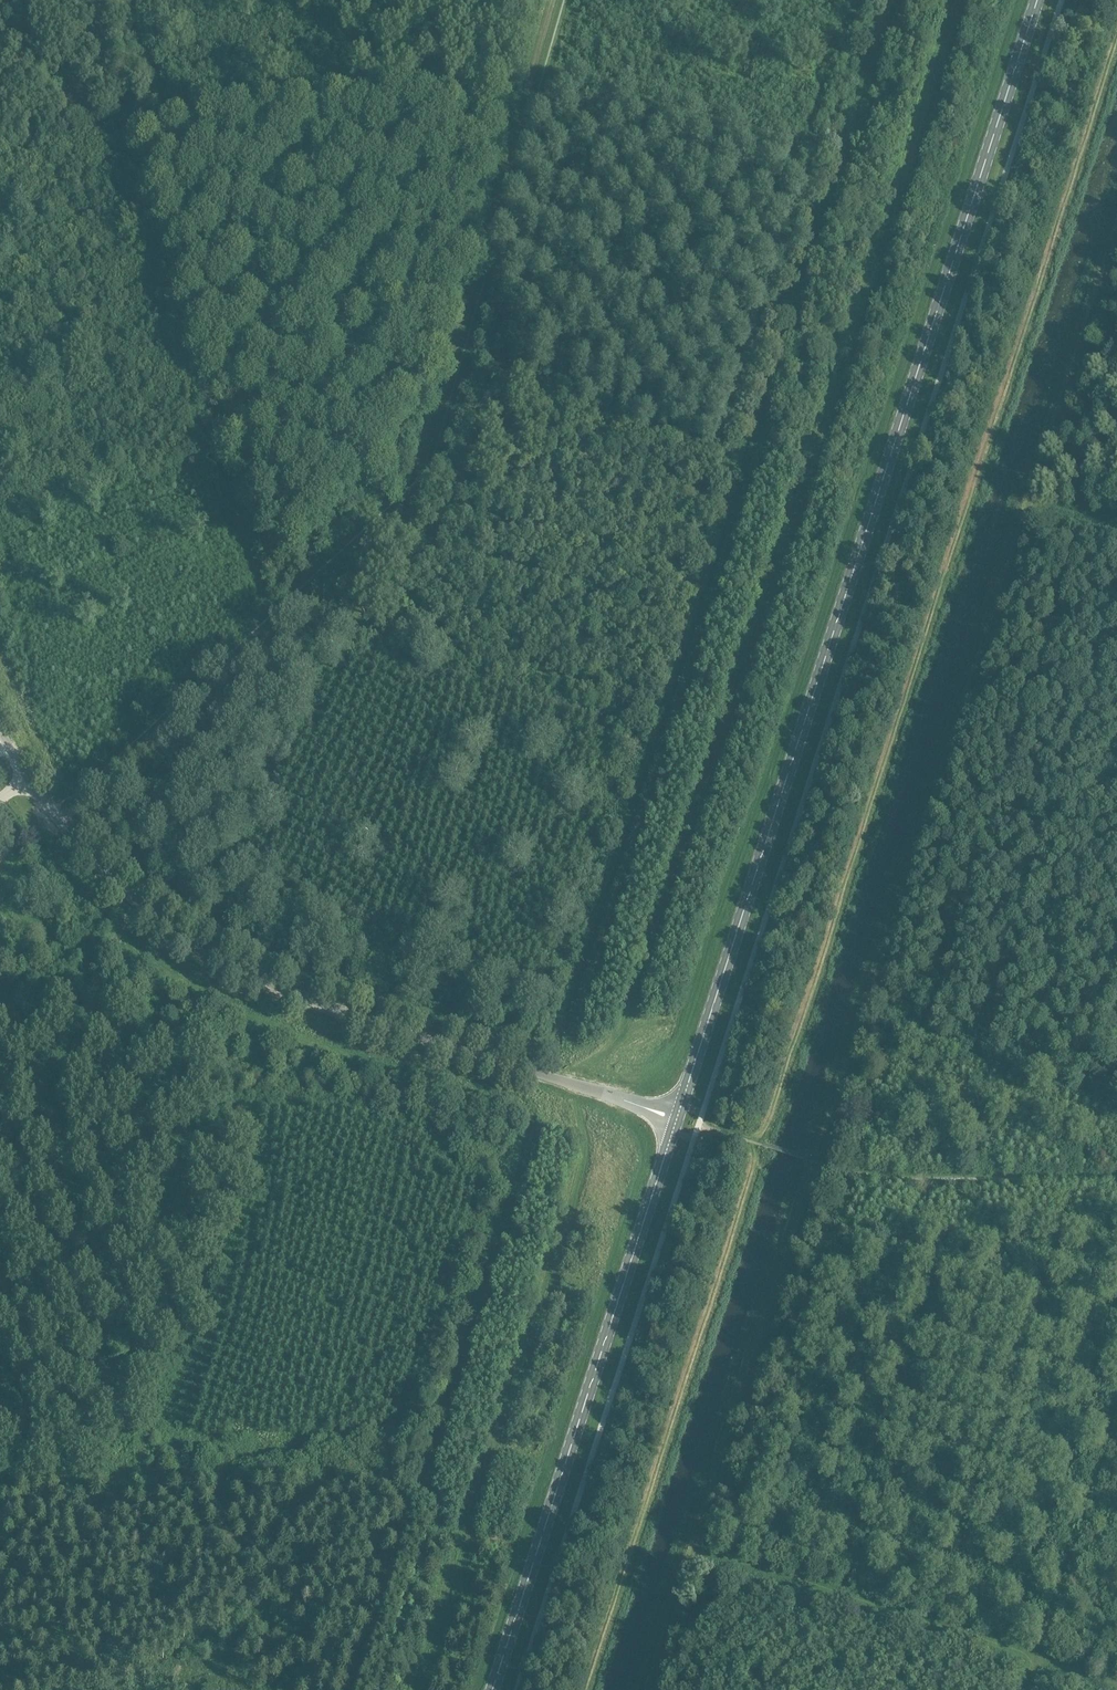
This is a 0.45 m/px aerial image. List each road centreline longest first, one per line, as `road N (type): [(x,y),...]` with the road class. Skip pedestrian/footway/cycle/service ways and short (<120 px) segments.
road 1 (secondary): [(673,1115),(1040,0)]
road 2 (track): [(60,820),(431,483),(560,0)]
road 3 (tertiary): [(673,1115),(342,1012),(231,965),(162,922),(101,868),(41,799),(0,732)]
road 4 (secondary): [(493,1689),(673,1115)]
road 5 (track): [(754,1689),(689,1542),(807,1160)]
road 6 (track): [(924,799),(1029,484)]
road 7 (track): [(1029,484),(1116,224)]
road 8 (track): [(865,982),(924,799)]
road 9 (track): [(807,1160),(865,982)]

